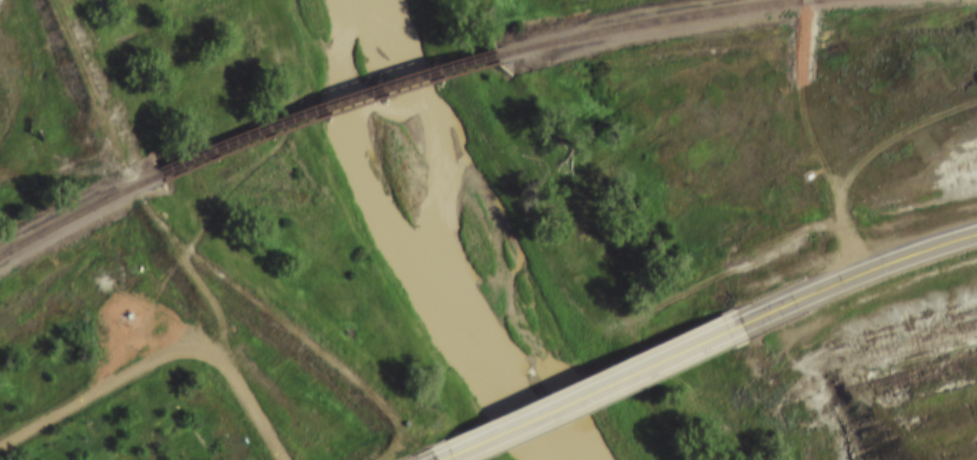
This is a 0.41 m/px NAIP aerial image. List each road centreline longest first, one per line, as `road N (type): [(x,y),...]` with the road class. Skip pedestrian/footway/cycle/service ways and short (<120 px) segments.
road 1 (track): [(808,0),(807,131),(863,272)]
road 2 (primary): [(976,233),(748,318)]
road 3 (residential): [(203,357),(163,354),(0,447)]
road 4 (primary): [(748,318),(592,386)]
road 5 (primary): [(592,386),(454,452)]
road 6 (residential): [(281,459),(246,400),(203,357)]

